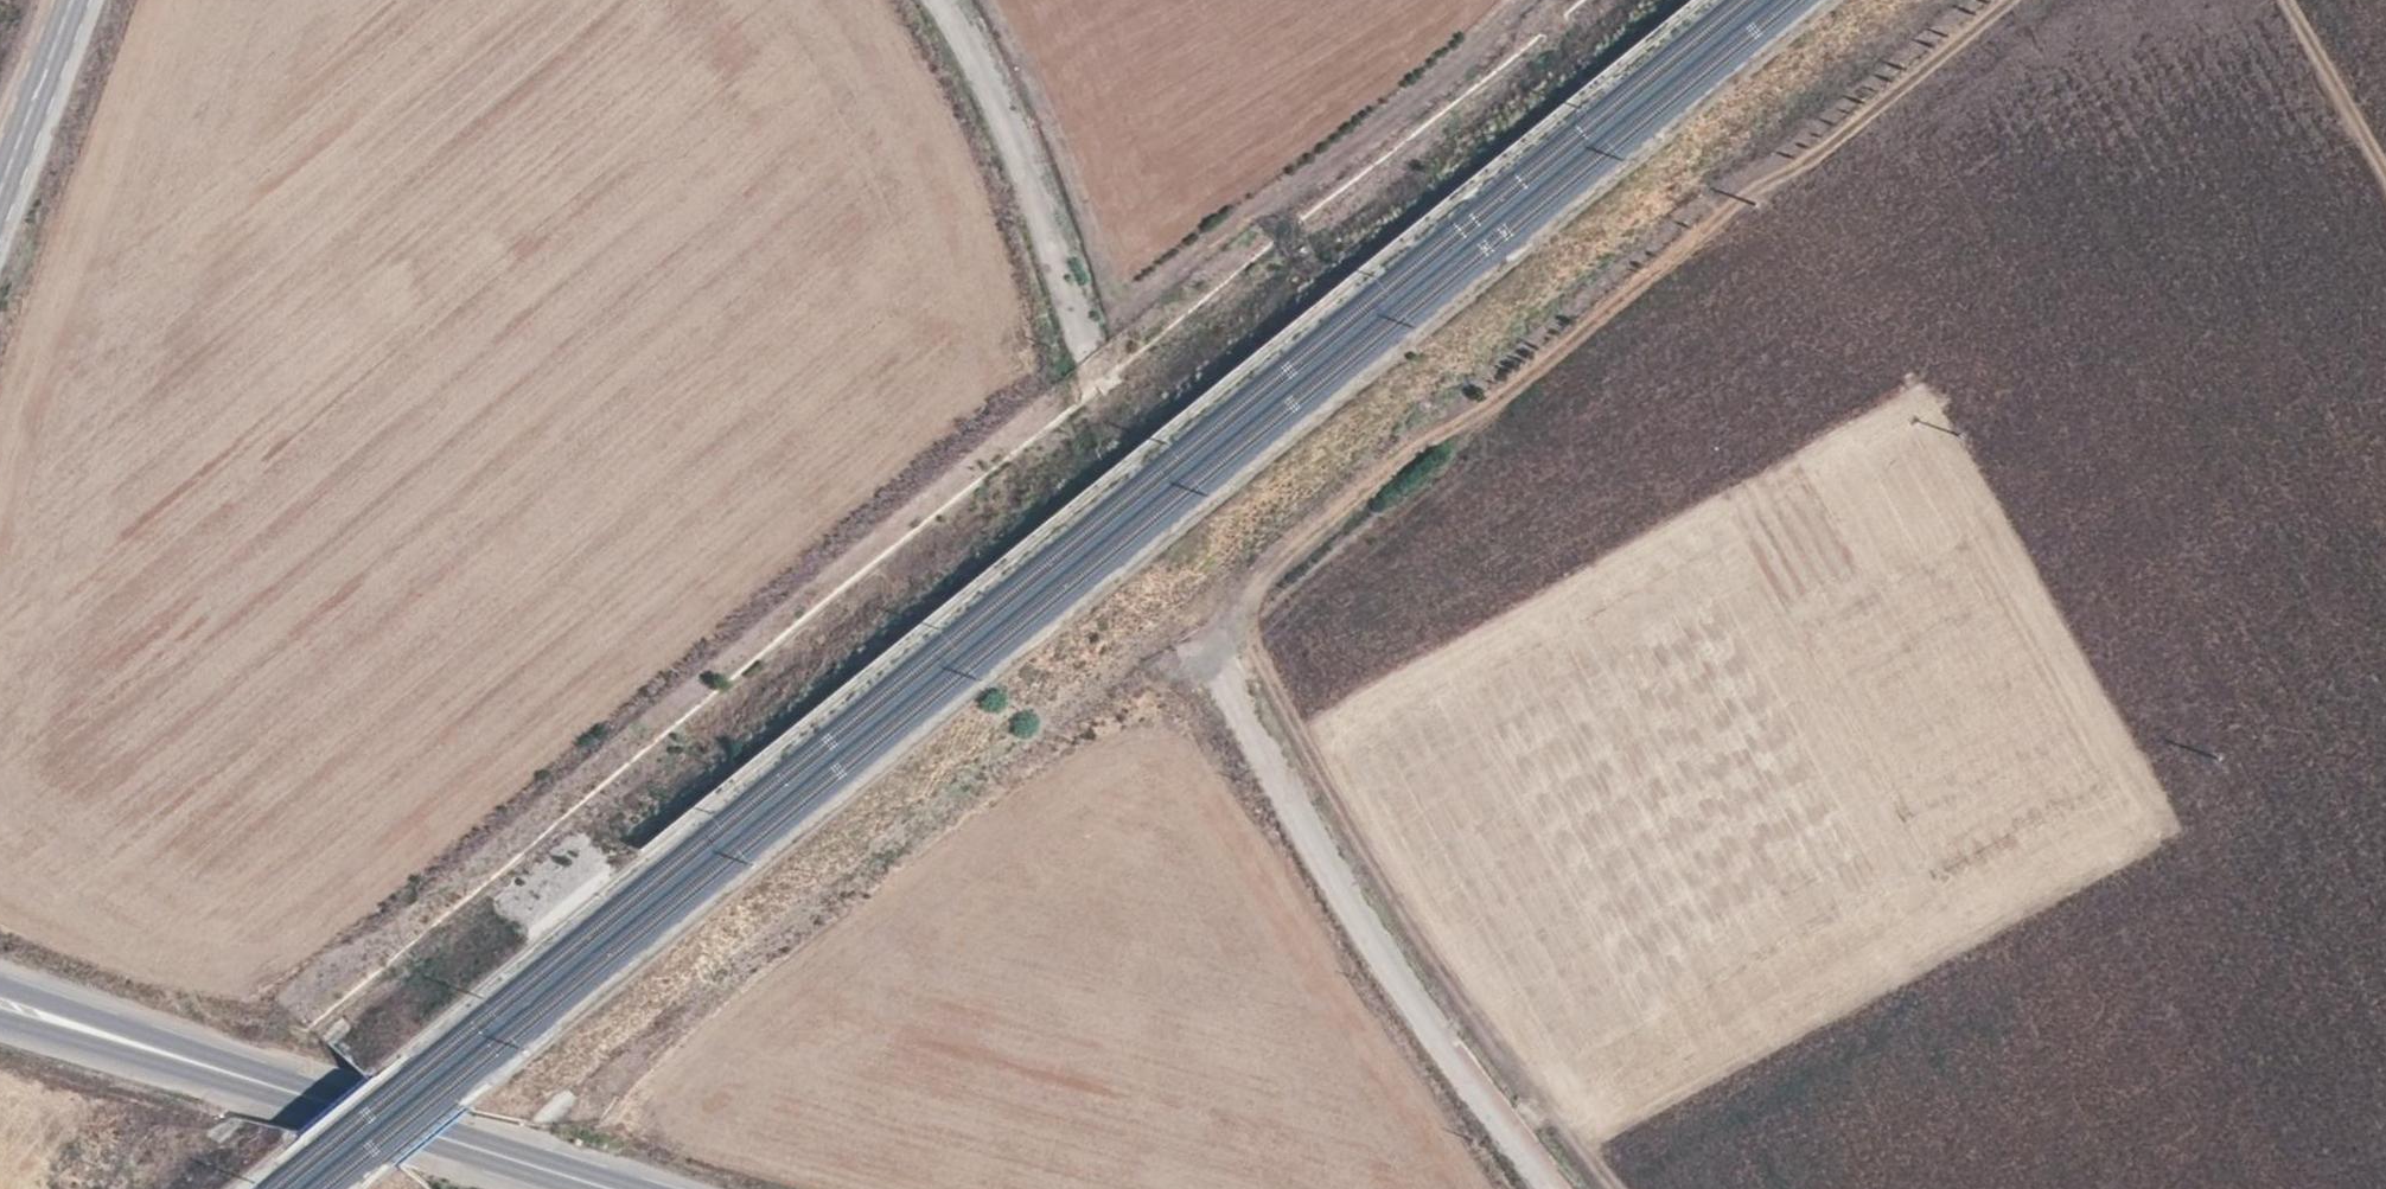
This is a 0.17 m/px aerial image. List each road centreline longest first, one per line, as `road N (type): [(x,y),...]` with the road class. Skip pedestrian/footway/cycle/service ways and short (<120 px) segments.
road 1 (track): [(1551,1188),(1446,1055),(1357,919),(1208,652)]
road 2 (tertiary): [(30,1011),(607,1188)]
road 3 (track): [(1091,376),(1036,195),(966,38),(939,0)]
road 4 (tertiary): [(0,186),(73,0)]

